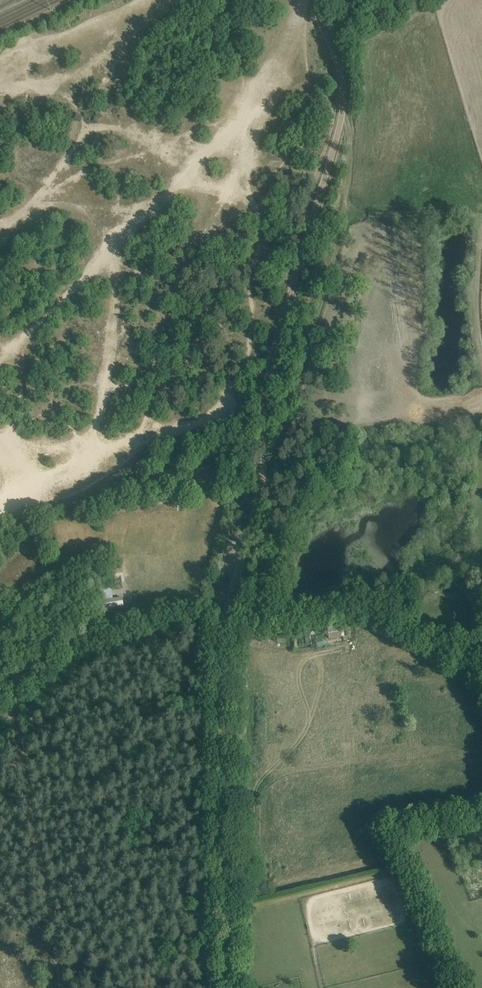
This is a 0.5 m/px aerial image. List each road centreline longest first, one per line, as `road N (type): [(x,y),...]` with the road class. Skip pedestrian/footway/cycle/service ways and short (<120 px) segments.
road 1 (track): [(264,493),(335,256),(350,150),(342,77)]

